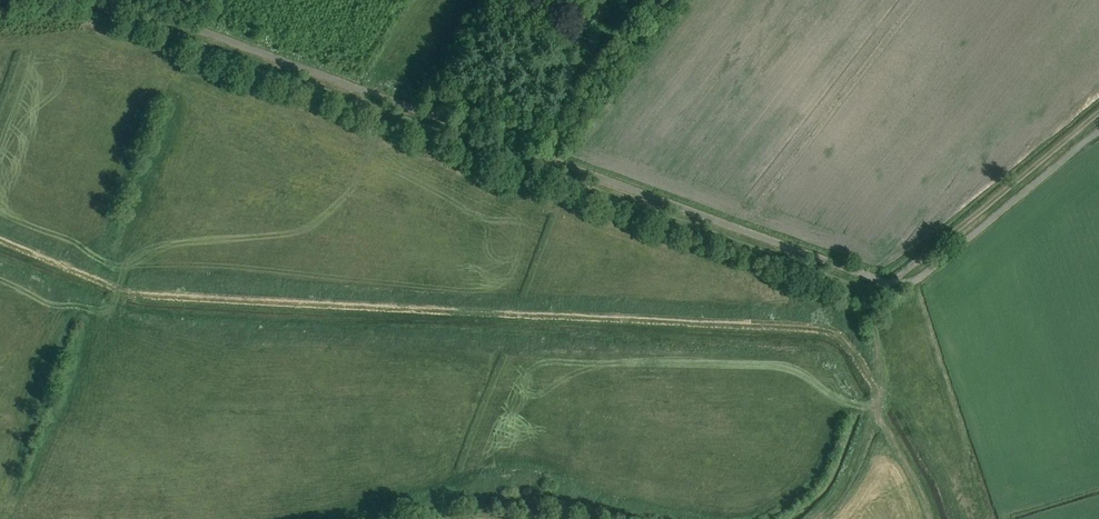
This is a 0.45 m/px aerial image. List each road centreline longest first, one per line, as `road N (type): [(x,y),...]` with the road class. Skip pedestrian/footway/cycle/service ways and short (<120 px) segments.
road 1 (track): [(80,0),(869,294)]
road 2 (track): [(869,294),(1098,111)]
road 3 (track): [(811,518),(844,480),(872,411),(877,373),(869,294)]

